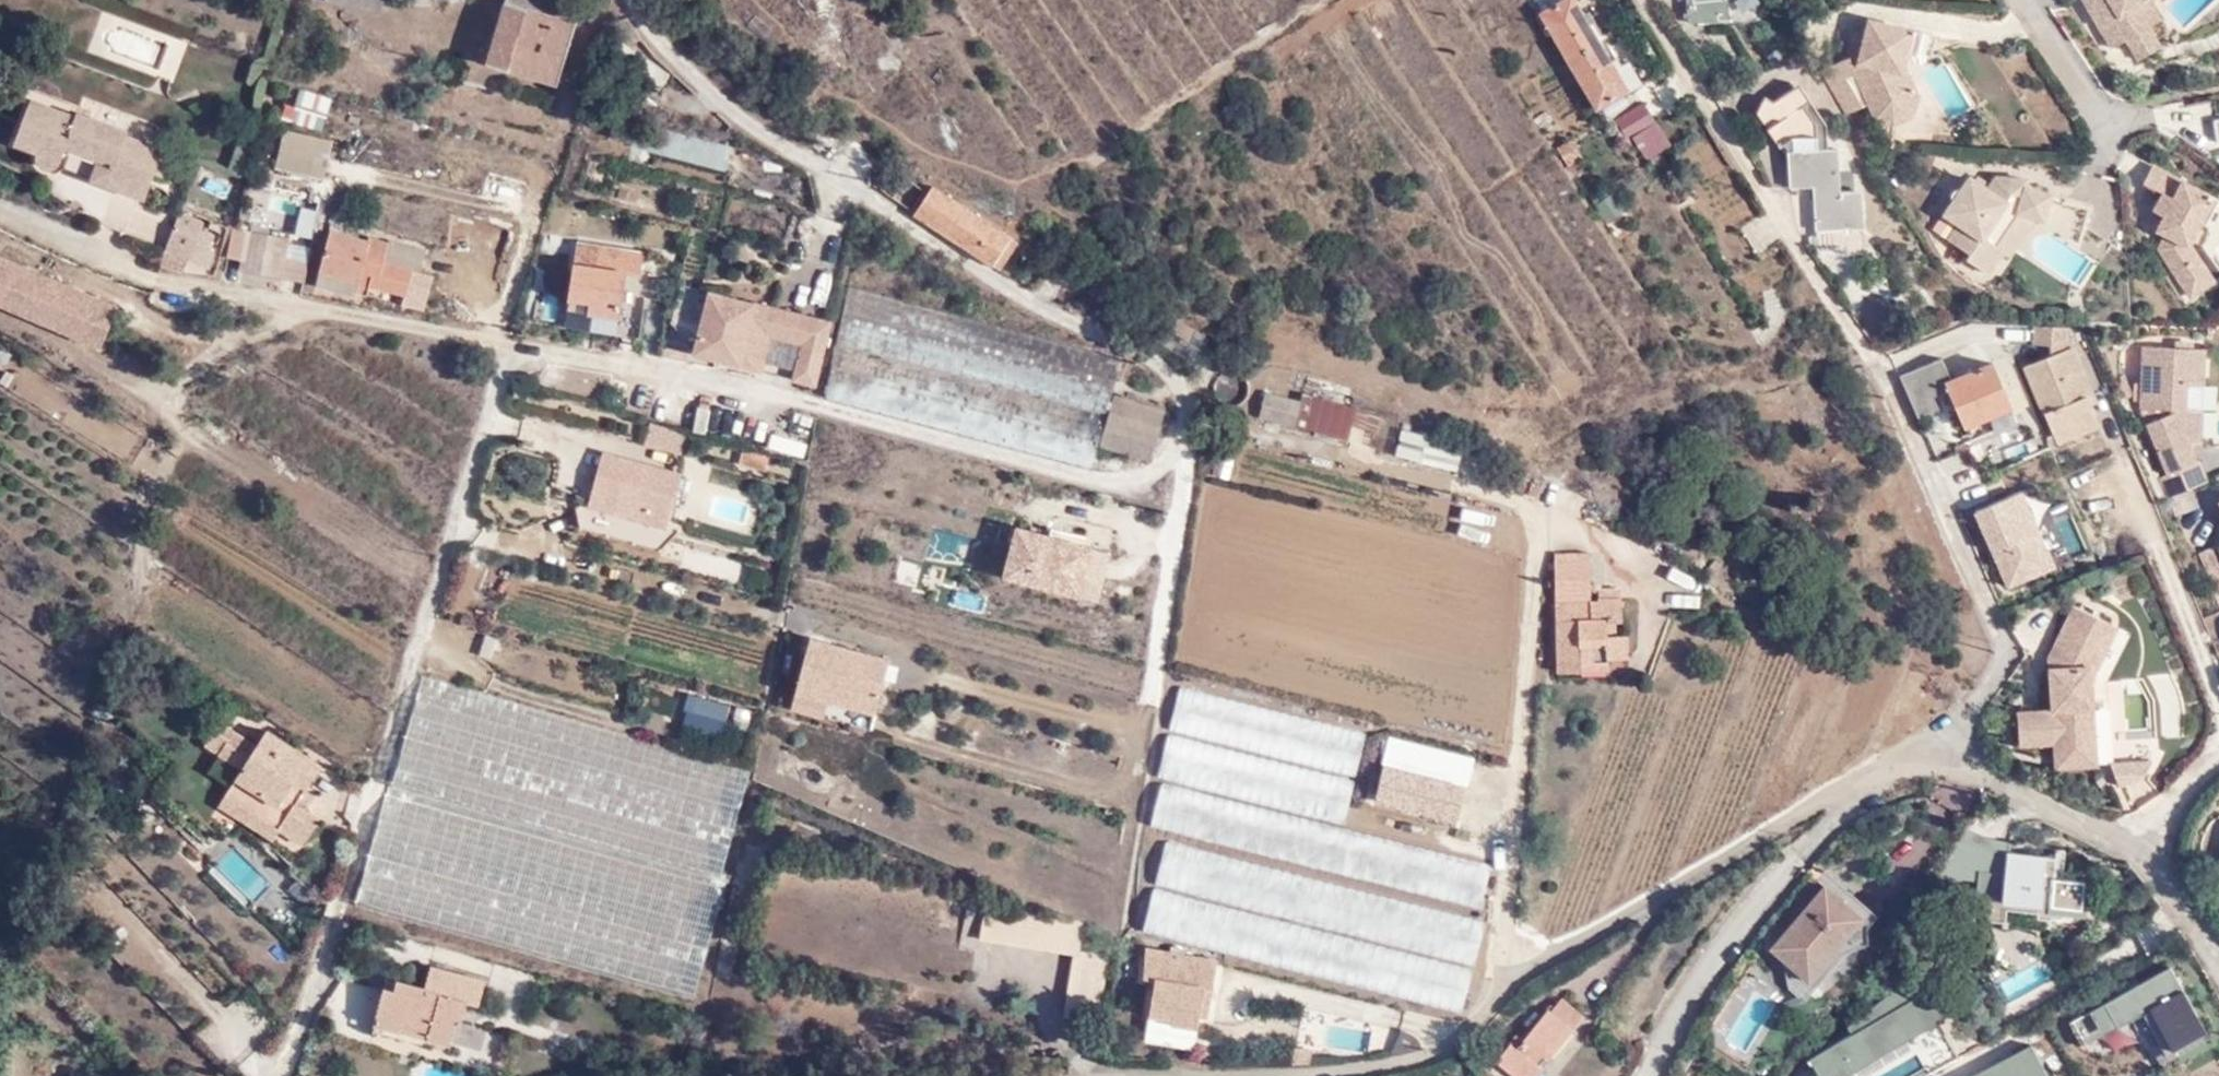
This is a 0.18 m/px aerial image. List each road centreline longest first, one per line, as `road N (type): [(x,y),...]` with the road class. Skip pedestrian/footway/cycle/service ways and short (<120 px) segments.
road 1 (residential): [(0,213),(147,279),(474,339),(595,351),(1060,473),(1126,477),(1170,463),(1184,429),(1168,381),(688,82),(626,0)]
road 2 (residential): [(1863,784),(1511,974),(1473,1033),(1440,1051),(1211,1075)]
road 3 (residential): [(1863,784),(1771,883),(1677,1015),(1651,1075)]
road 4 (residential): [(2131,845),(1934,756),(1863,784)]
road 5 (residential): [(2218,959),(2189,907),(2131,845)]
road 6 (residential): [(2131,845),(2218,758)]

